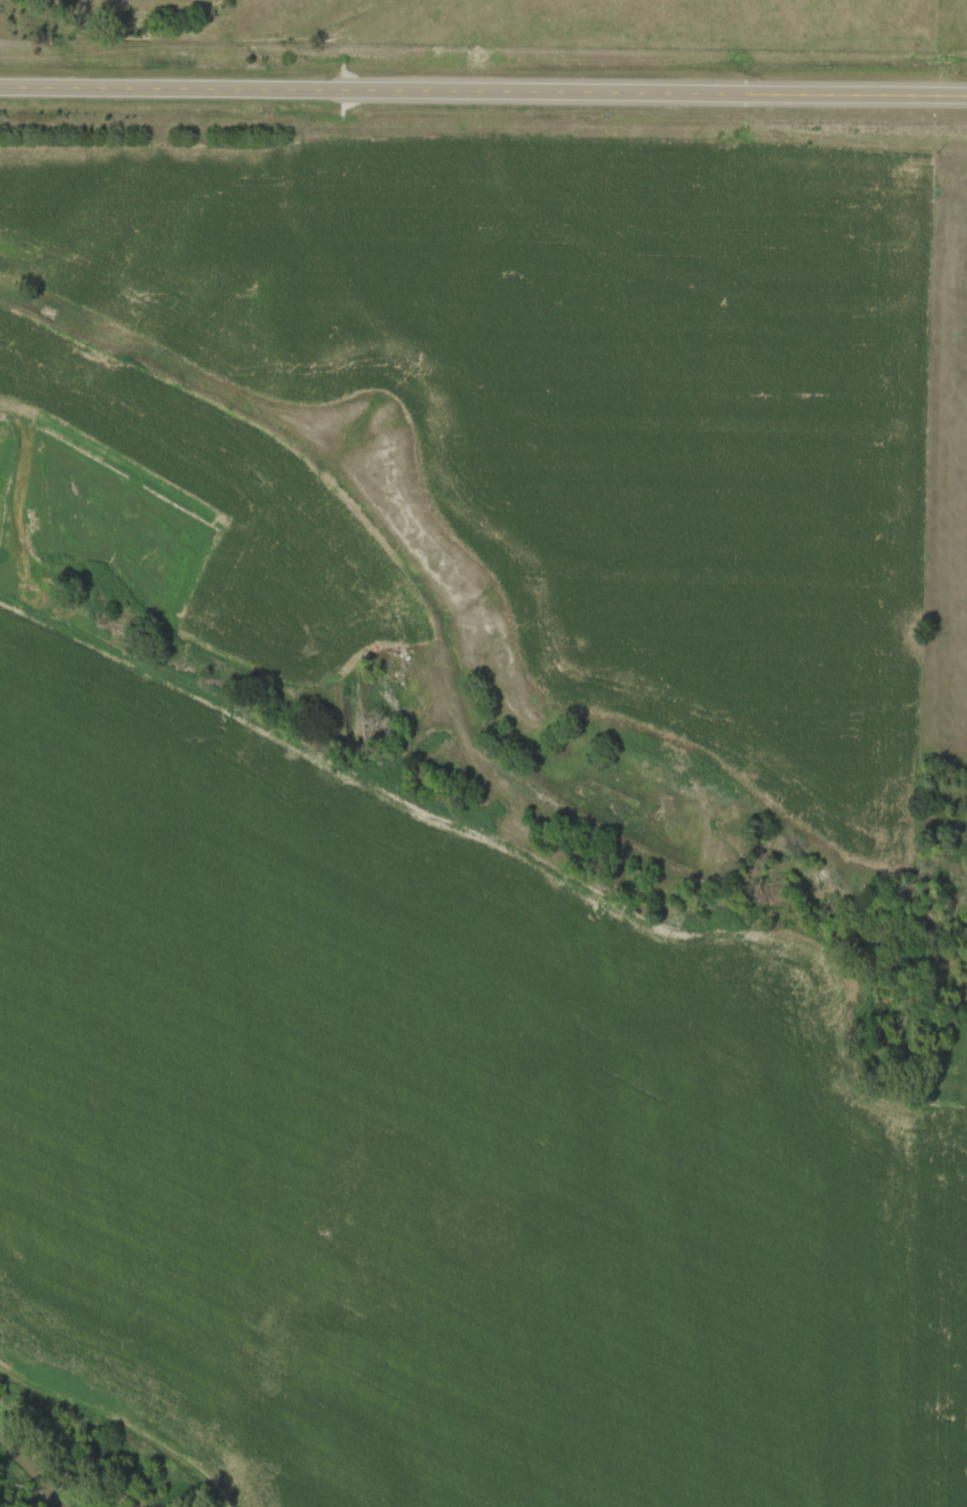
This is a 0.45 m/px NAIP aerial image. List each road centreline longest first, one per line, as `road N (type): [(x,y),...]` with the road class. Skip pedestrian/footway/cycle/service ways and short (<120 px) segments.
road 1 (secondary): [(0,84),(966,94)]

